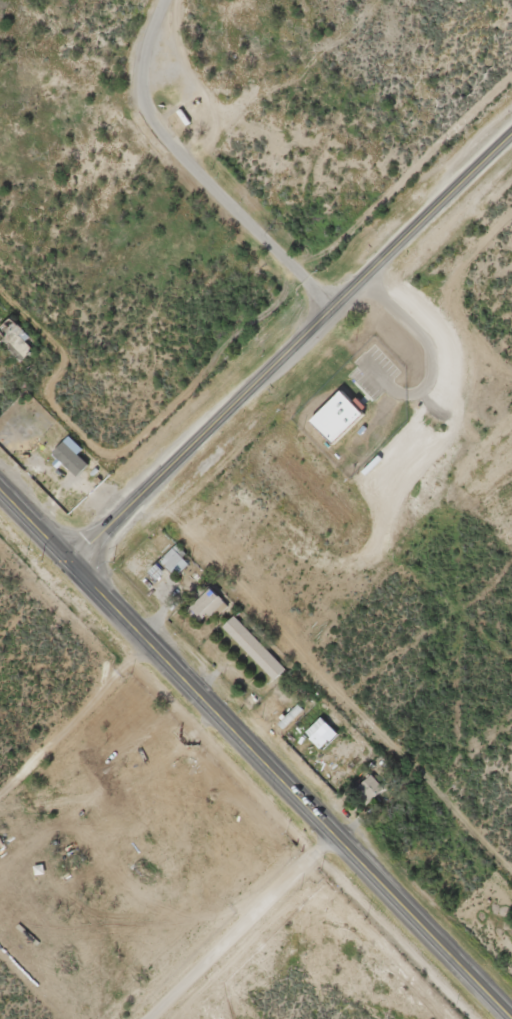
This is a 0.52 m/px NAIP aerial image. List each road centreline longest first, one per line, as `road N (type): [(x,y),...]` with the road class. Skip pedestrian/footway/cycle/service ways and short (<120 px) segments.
road 1 (trunk): [(511,1018),(0,489)]
road 2 (secondary): [(70,561),(511,138)]
road 3 (track): [(164,0),(140,79),(156,126),(335,311)]
road 4 (residential): [(329,825),(105,1018)]
road 5 (residential): [(262,758),(0,811)]

